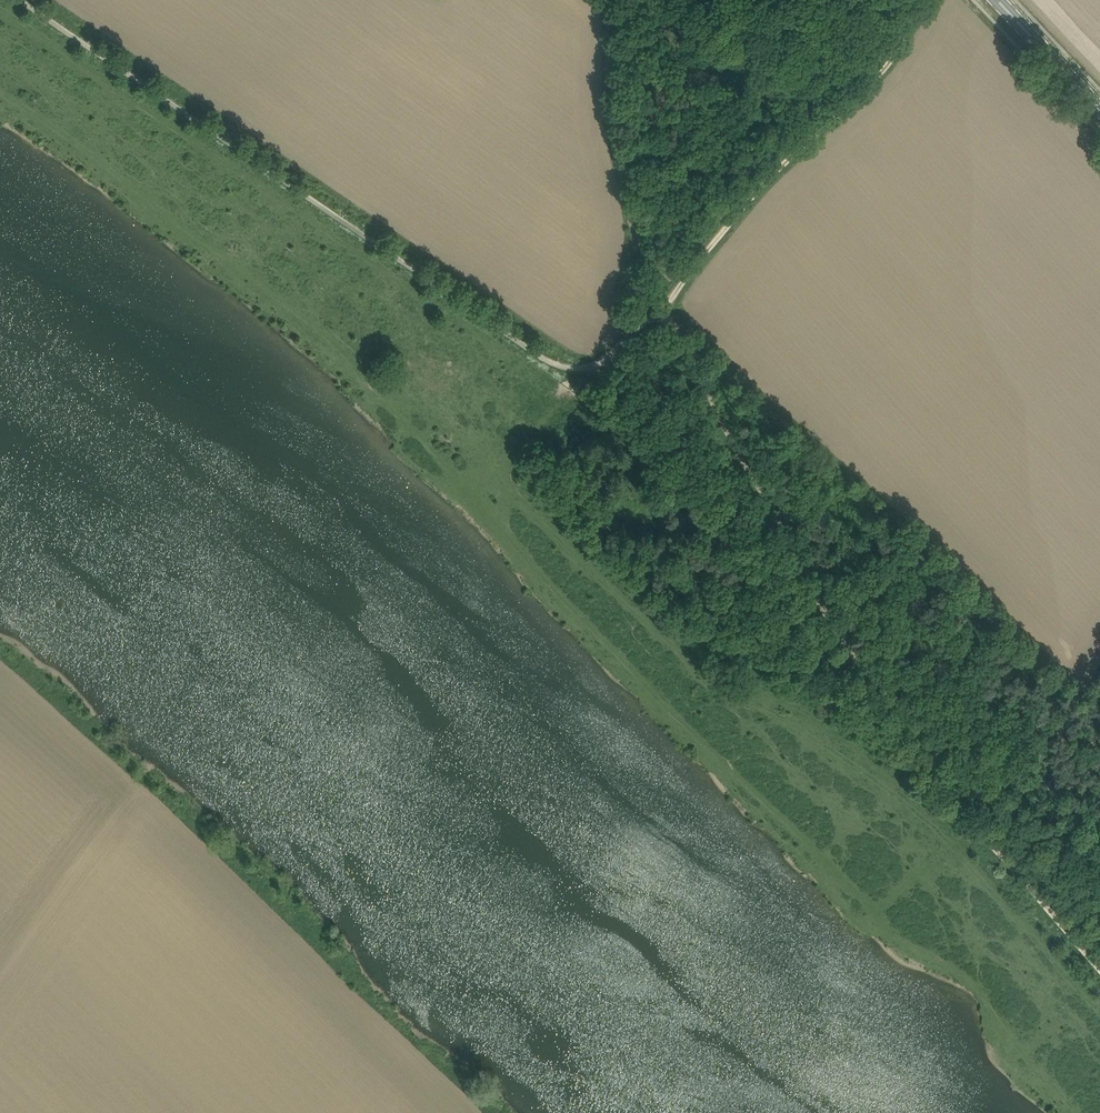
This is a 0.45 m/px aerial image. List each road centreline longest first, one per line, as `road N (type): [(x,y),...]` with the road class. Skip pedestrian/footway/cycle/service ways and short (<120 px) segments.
road 1 (track): [(661,312),(747,202),(870,90),(930,0)]
road 2 (primary): [(1099,107),(998,0)]

